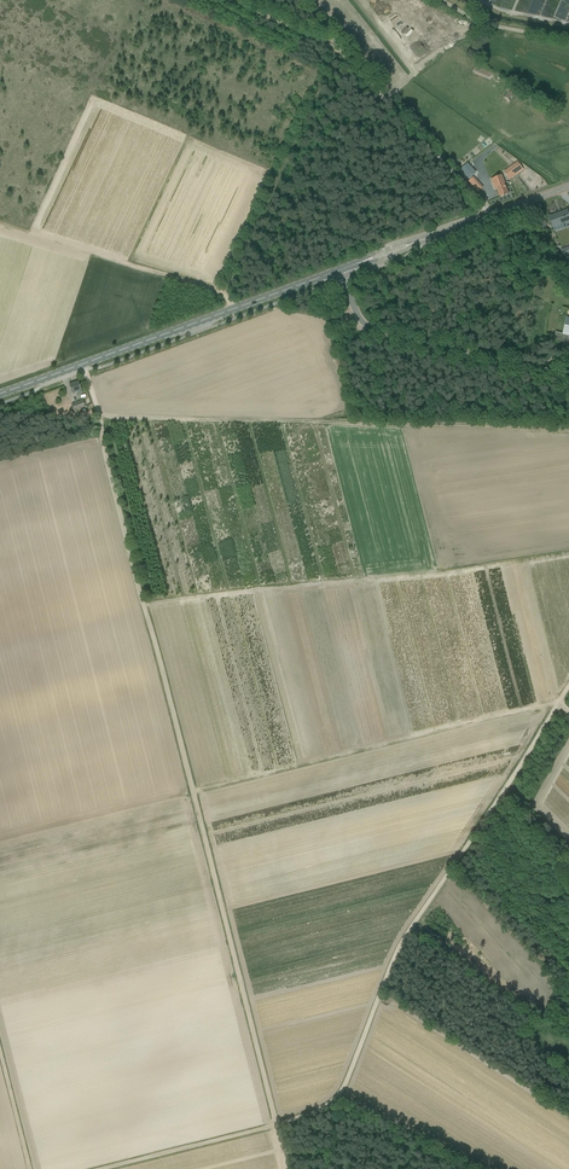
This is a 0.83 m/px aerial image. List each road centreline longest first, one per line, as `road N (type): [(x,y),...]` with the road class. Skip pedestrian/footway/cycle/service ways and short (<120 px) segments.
road 1 (track): [(276,1125),(82,364)]
road 2 (track): [(334,1102),(397,952),(568,687)]
road 3 (track): [(568,433),(99,419)]
road 4 (track): [(564,558),(144,608)]
road 5 (track): [(193,792),(559,702)]
road 6 (tertiary): [(0,394),(339,271)]
road 7 (track): [(226,296),(338,49)]
road 8 (unclassified): [(568,378),(379,332),(358,316),(339,271)]
road 9 (track): [(0,225),(213,289),(231,310)]
road 10 (track): [(338,49),(493,215)]
road 11 (track): [(101,1168),(276,1125)]
road 12 (track): [(442,880),(546,990)]
road 13 (tertiary): [(431,237),(568,186)]
road 14 (track): [(439,0),(488,26),(568,39)]
road 15 (track): [(30,1168),(0,1050)]

